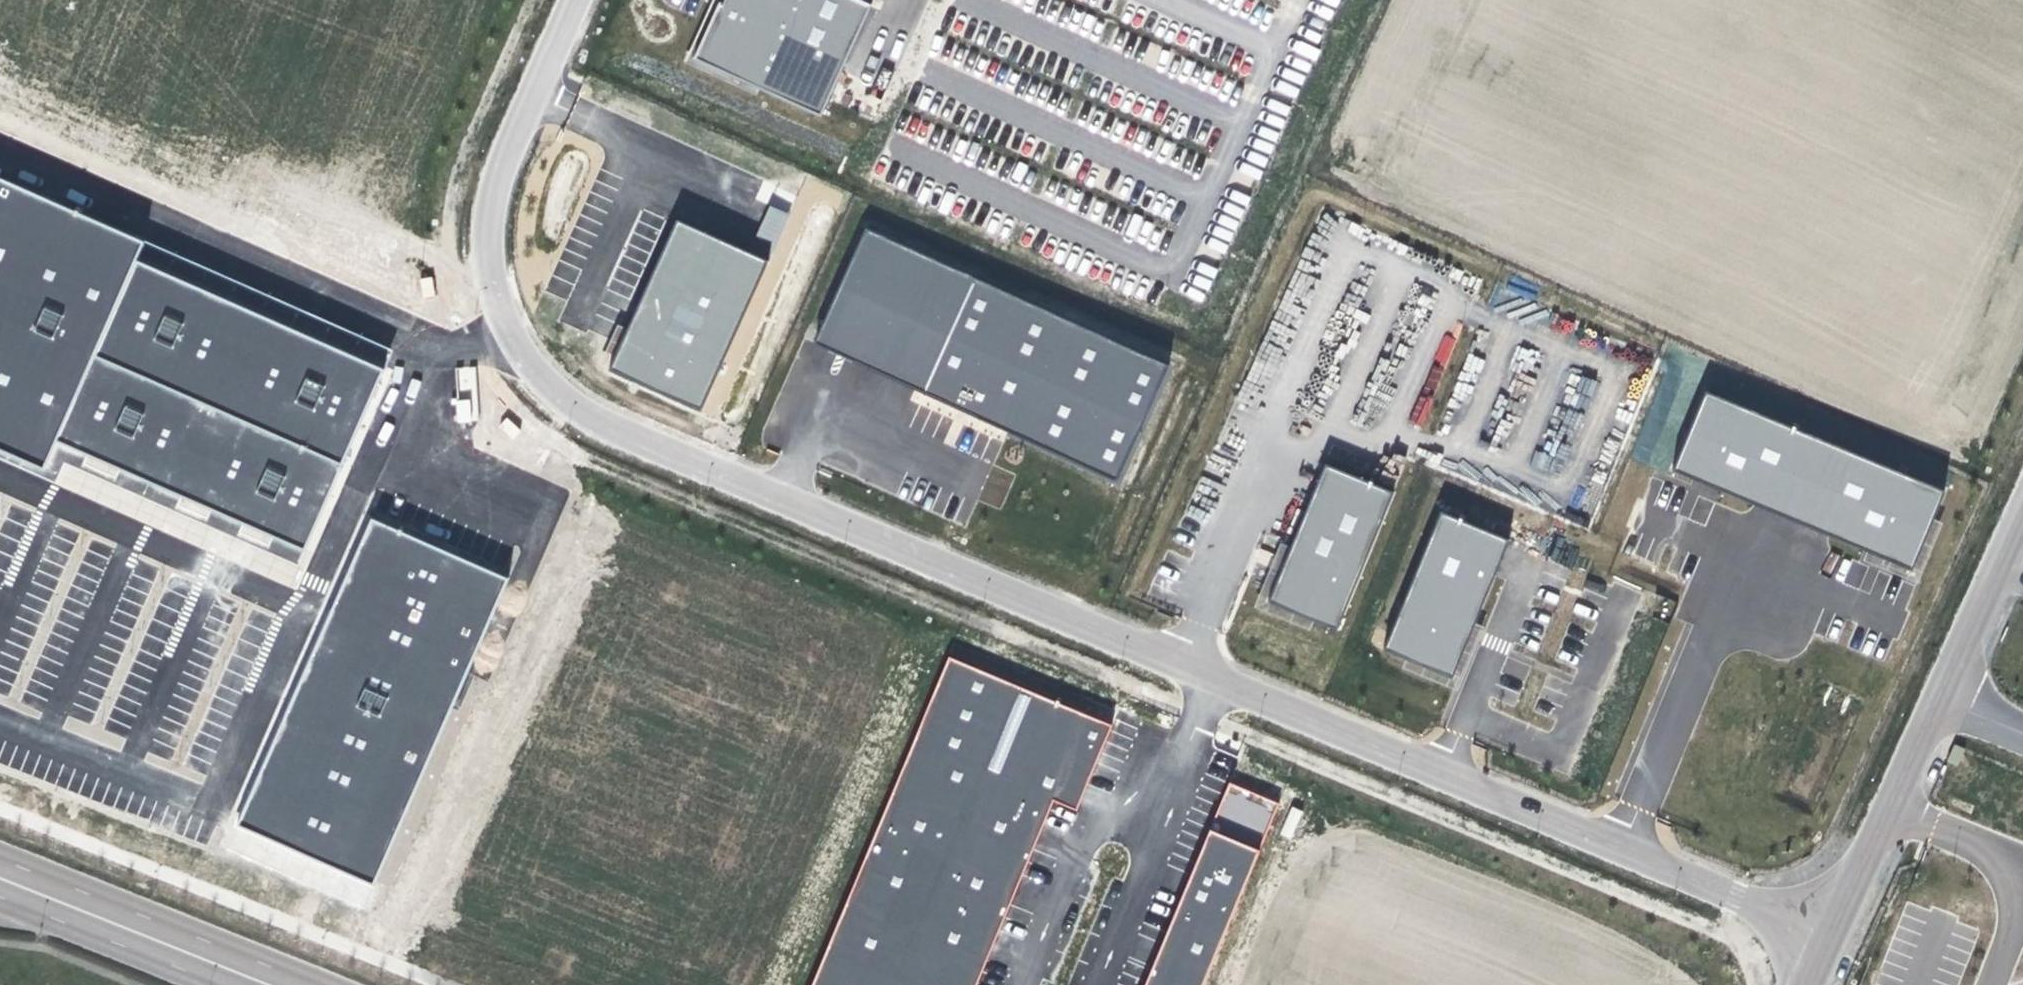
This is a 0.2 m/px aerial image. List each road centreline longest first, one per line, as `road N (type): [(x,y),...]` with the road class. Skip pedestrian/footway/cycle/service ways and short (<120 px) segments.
road 1 (unclassified): [(1832,930),(612,429),(561,399),(516,347),(492,283),(491,220),(504,155),(576,0)]
road 2 (unclassified): [(1832,930),(2022,512)]
road 3 (unclassified): [(326,984),(0,853)]
road 4 (unclassified): [(0,895),(225,984)]

